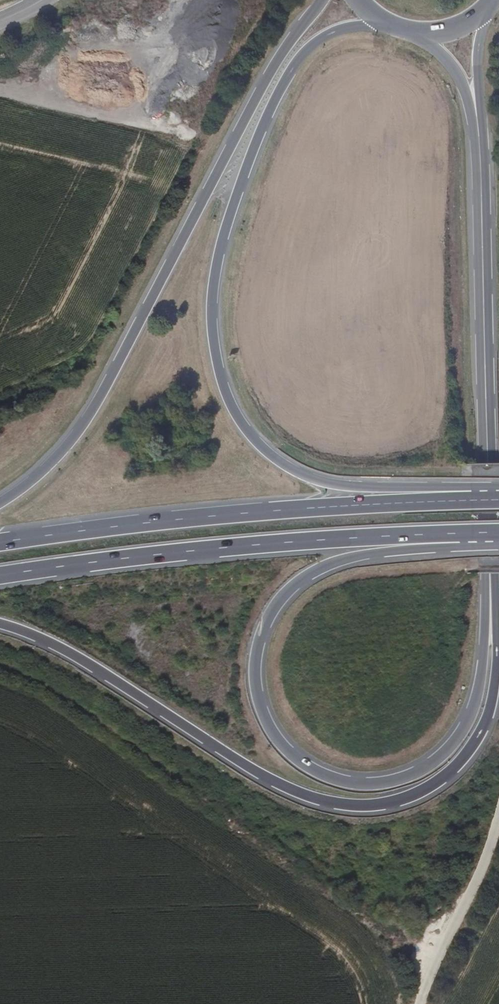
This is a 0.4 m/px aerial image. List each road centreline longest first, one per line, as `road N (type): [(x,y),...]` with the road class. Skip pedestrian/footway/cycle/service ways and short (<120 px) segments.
road 1 (trunk): [(479,499),(331,484),(296,471),(240,419),(216,353),(221,250),(291,72),(331,33),(394,26)]
road 2 (trunk): [(490,585),(476,700),(457,740),(424,770),(378,784),(335,779),(299,760),(272,732),(261,707),(258,648),(267,620),(296,584),(334,562),(463,538)]
road 3 (trunk): [(0,624),(80,659),(278,784),(362,807),(431,787),(472,747),(497,670),(490,585)]
road 4 (trunk): [(323,0),(270,72),(90,415),(44,471),(0,503)]
road 5 (trunk): [(479,499),(296,508),(0,543)]
road 6 (trunk): [(0,575),(358,537),(463,538)]
road 7 (trunk): [(490,585),(481,195)]
road 8 (trunk): [(481,195),(478,61),(491,3)]
road 9 (trunk): [(413,31),(458,74),(481,195)]

